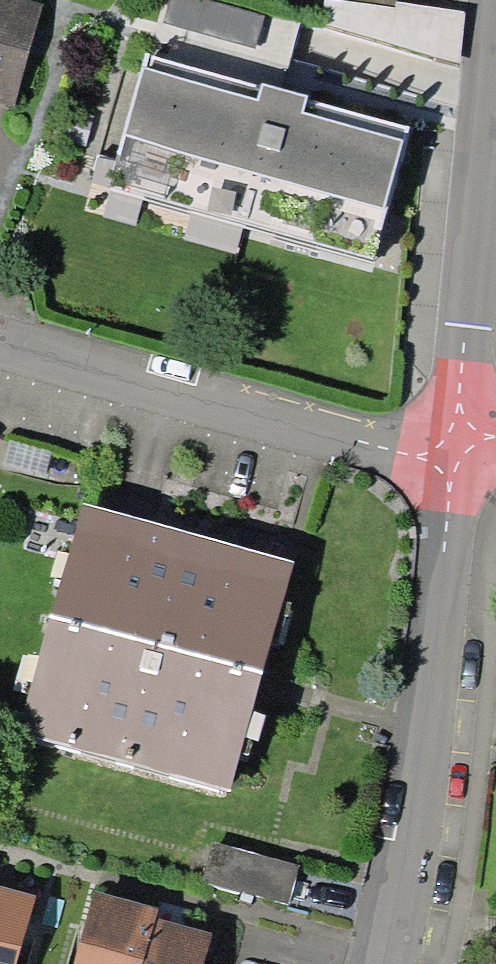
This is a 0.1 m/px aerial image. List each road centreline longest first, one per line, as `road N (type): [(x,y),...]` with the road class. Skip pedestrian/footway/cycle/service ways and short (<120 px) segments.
road 1 (residential): [(457,479),(371,963)]
road 2 (residential): [(0,347),(457,479)]
road 3 (residential): [(495,116),(457,479)]

